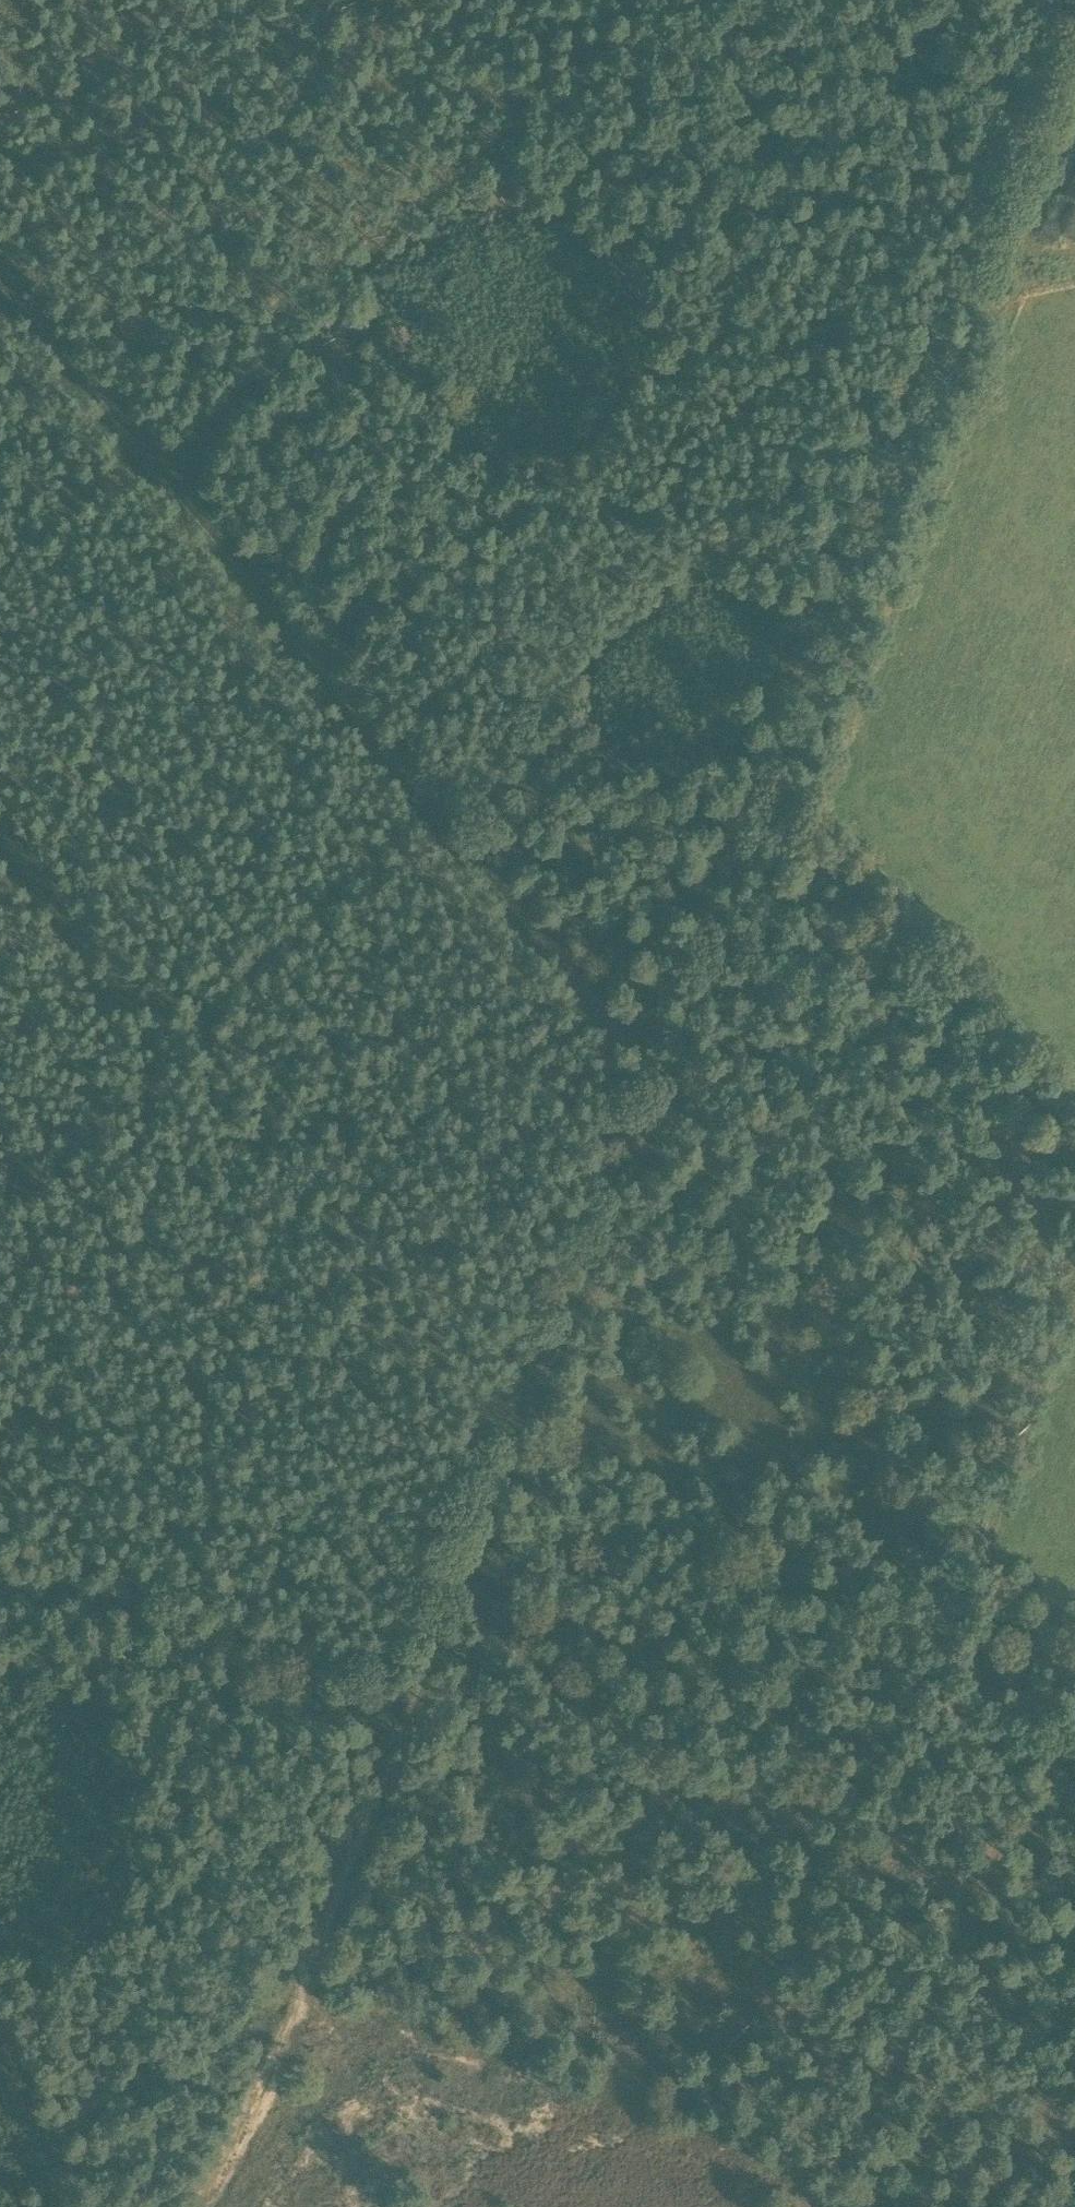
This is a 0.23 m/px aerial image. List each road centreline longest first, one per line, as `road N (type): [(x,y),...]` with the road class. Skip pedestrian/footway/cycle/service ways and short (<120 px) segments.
road 1 (track): [(1074,40),(397,1705),(287,2040),(210,2206)]
road 2 (track): [(670,1035),(572,988),(0,289)]
road 3 (track): [(0,559),(595,0)]
road 4 (track): [(0,1213),(426,810)]
road 5 (track): [(397,1705),(0,1560)]

